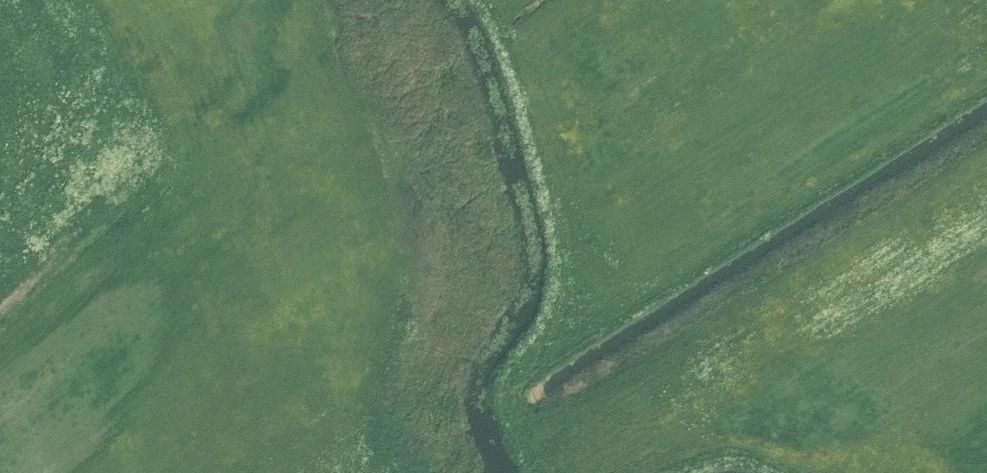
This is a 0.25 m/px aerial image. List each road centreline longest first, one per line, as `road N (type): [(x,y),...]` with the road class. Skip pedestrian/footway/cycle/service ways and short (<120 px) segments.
road 1 (track): [(986,83),(509,384)]
road 2 (track): [(0,293),(110,202)]

